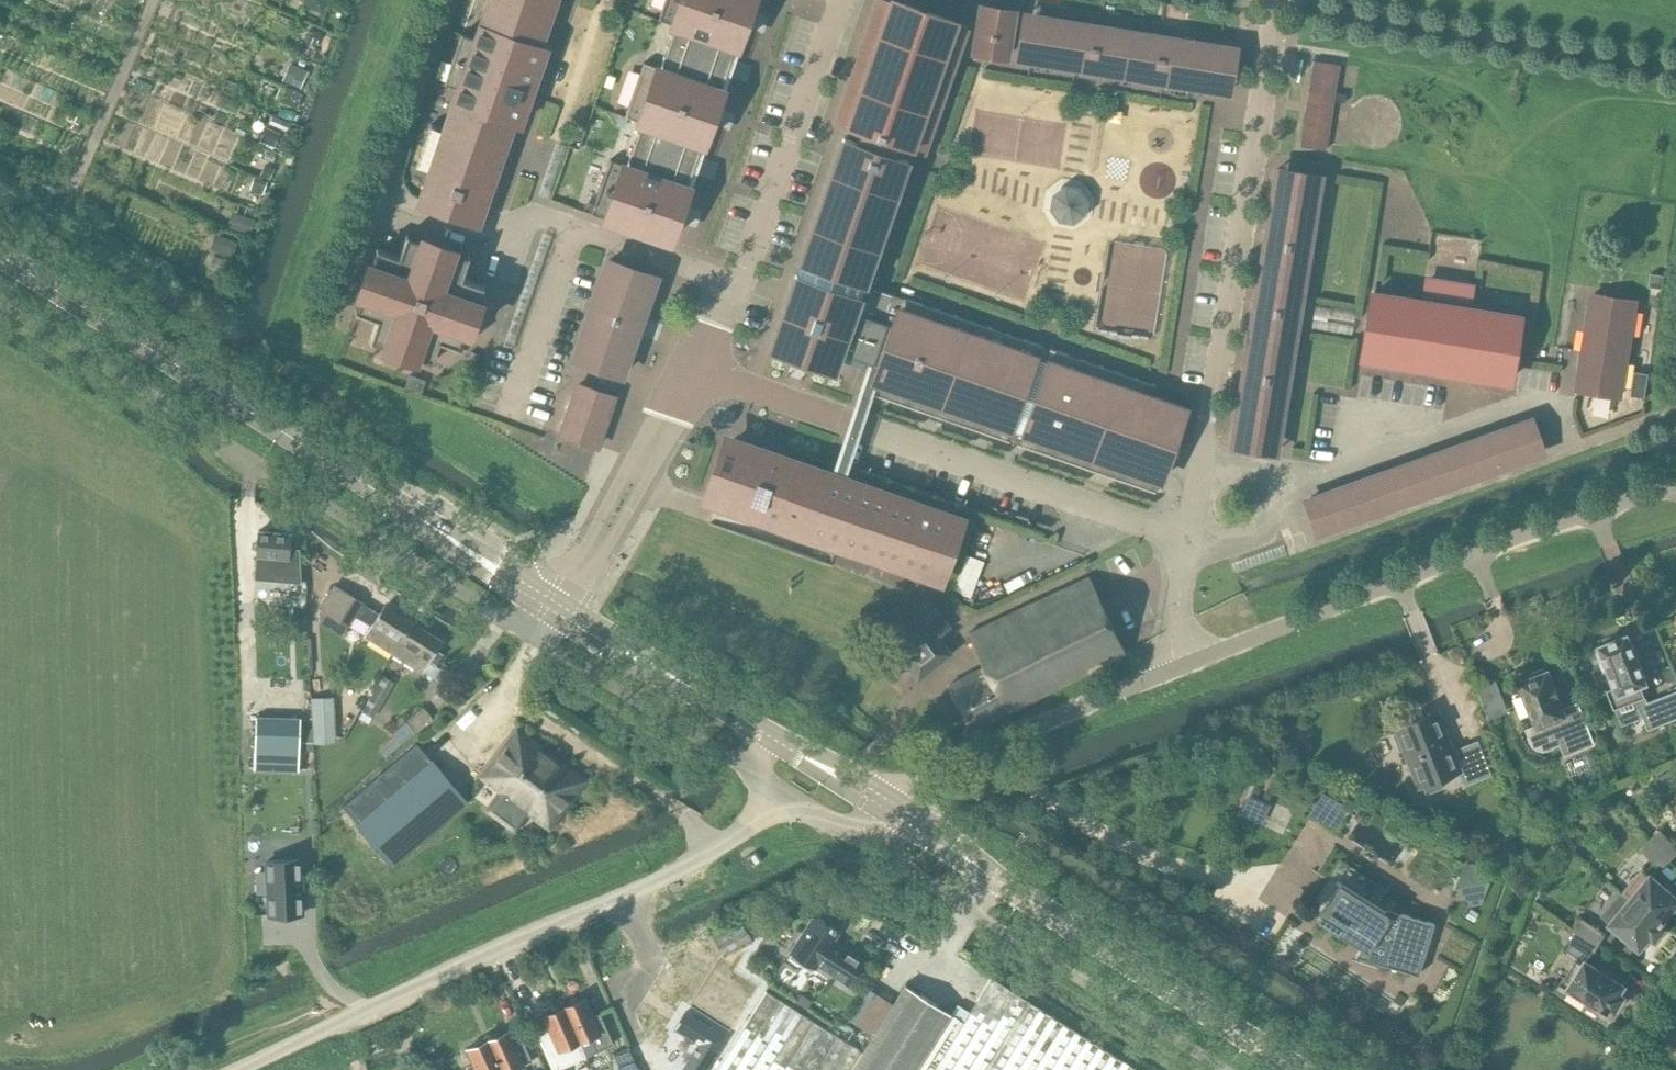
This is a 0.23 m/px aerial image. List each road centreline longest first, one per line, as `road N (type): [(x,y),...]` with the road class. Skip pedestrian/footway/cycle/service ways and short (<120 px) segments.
road 1 (secondary): [(771,735),(0,254)]
road 2 (unclassified): [(749,771),(0,303)]
road 3 (unclassified): [(895,808),(943,771),(1172,668),(1458,559),(1675,490)]
road 4 (residential): [(237,1069),(672,872),(732,839),(785,794)]
road 5 (secondary): [(1299,1069),(895,808)]
road 6 (secondary): [(895,808),(771,735)]

